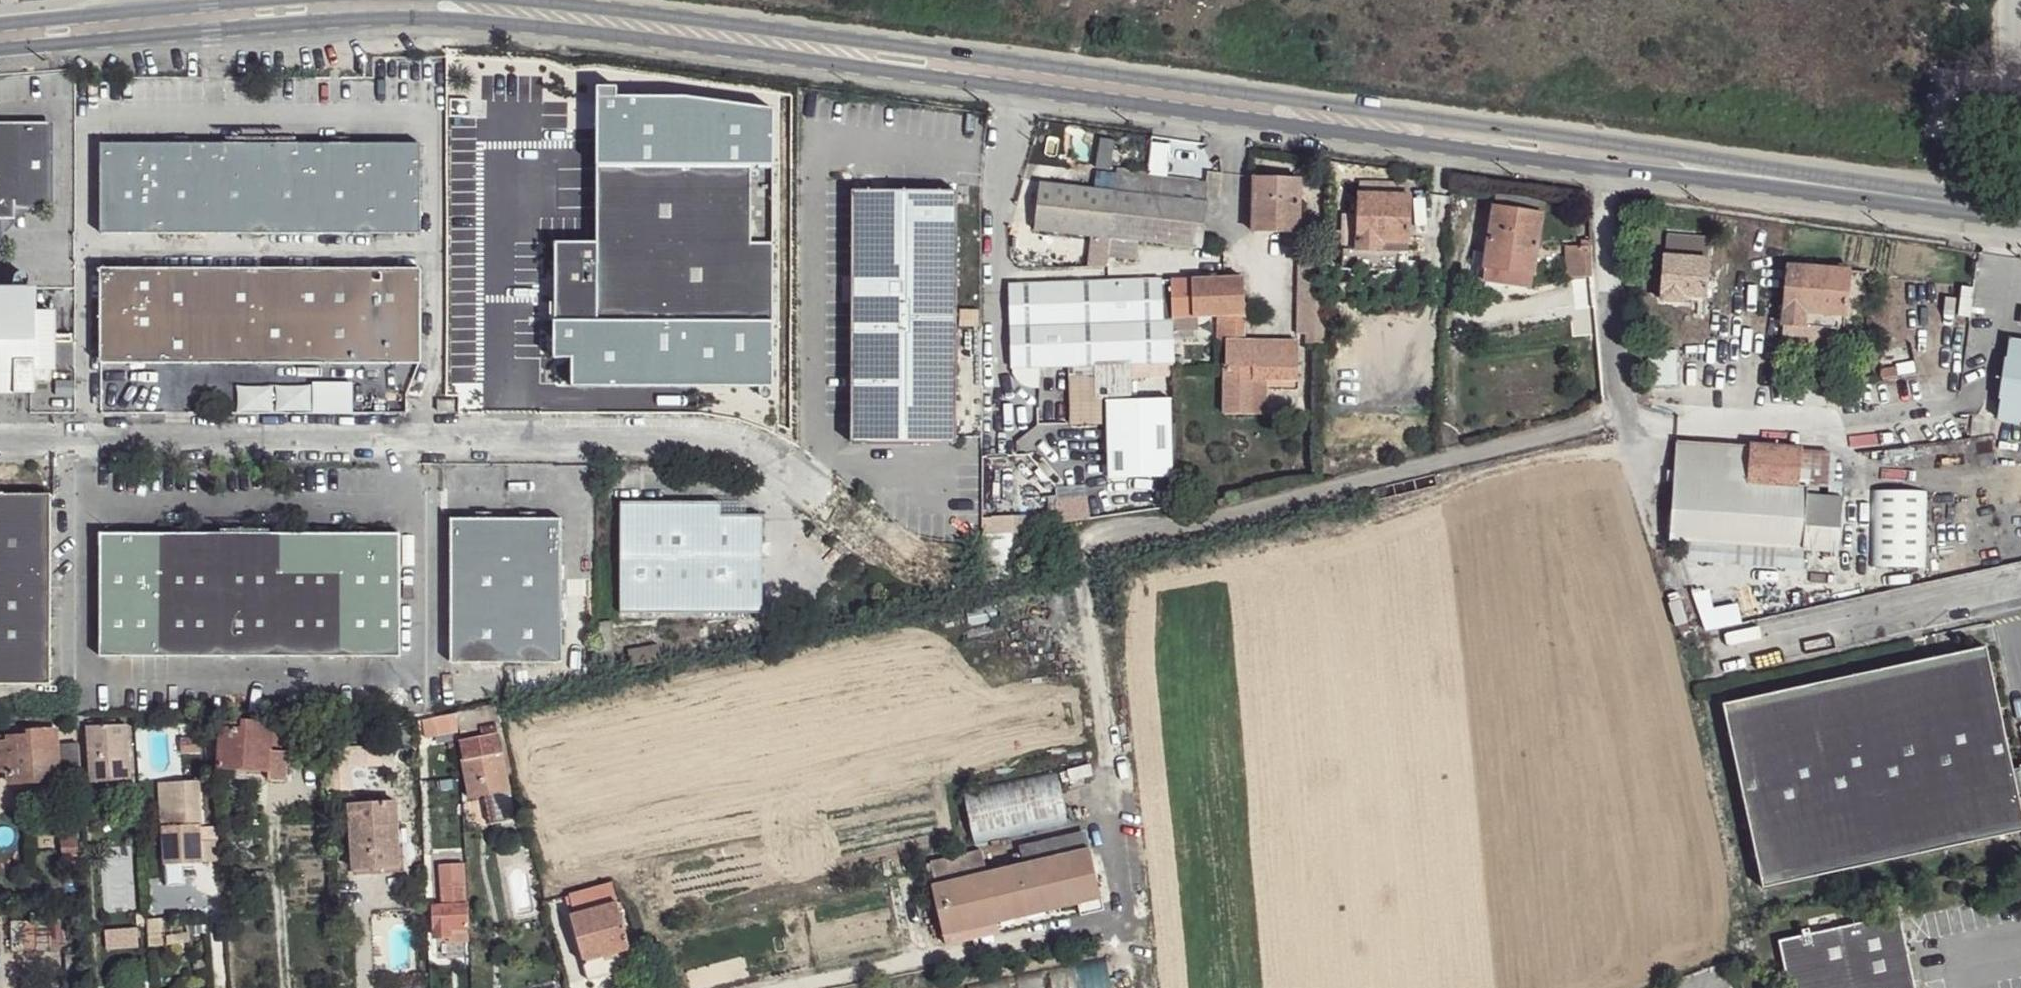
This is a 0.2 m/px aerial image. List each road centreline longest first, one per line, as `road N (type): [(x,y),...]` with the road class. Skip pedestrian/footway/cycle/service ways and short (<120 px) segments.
road 1 (secondary): [(0,38),(402,5),(547,15),(2018,211)]
road 2 (unclassified): [(0,444),(704,443),(763,457),(907,561),(972,563)]
road 3 (unclassified): [(1714,657),(2020,586)]
road 4 (unclassified): [(2018,211),(2012,0)]

